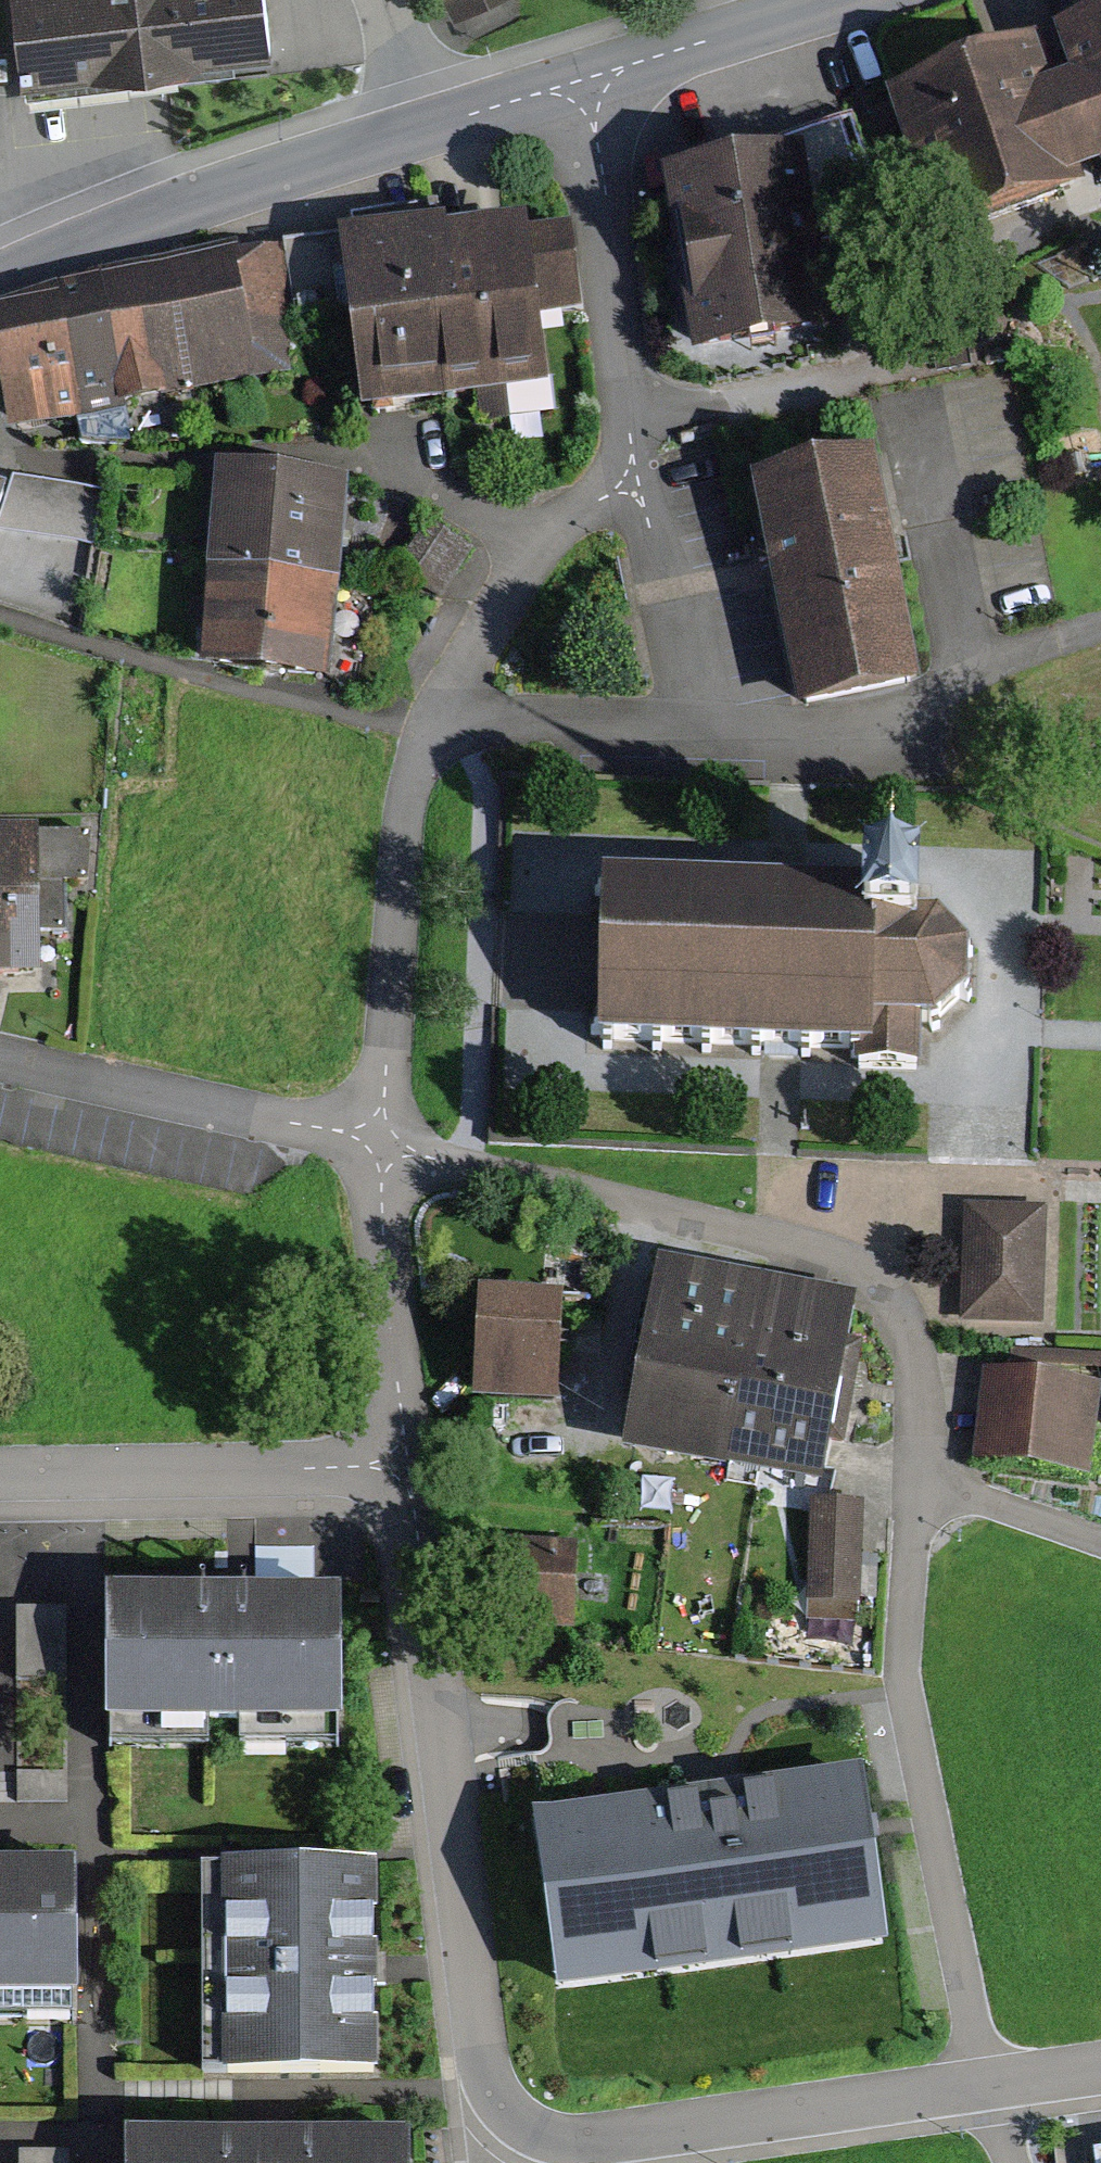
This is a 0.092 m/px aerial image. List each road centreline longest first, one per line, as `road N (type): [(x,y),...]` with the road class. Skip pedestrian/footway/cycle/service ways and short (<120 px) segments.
road 1 (residential): [(379,1148),(857,1266),(885,1282),(911,1330),(913,1481)]
road 2 (residential): [(513,2111),(477,2070),(402,1461)]
road 3 (residential): [(984,2082),(902,1676),(913,1481)]
road 4 (residential): [(572,81),(138,227),(0,284)]
road 5 (residential): [(984,2082),(629,2136),(555,2129),(513,2111)]
road 6 (residential): [(533,551),(393,457),(298,452),(117,462)]
road 7 (residential): [(379,1148),(423,729)]
road 8 (residential): [(636,479),(572,81)]
road 9 (residential): [(0,1485),(402,1461)]
road 10 (residential): [(0,1062),(379,1148)]
road 11 (residential): [(677,745),(834,756),(921,735),(968,666)]
road 12 (residential): [(402,1461),(379,1148)]
road 13 (residential): [(841,0),(572,81)]
road 14 (residential): [(636,479),(677,682),(677,745)]
road 15 (residential): [(677,745),(423,729)]
road 16 (residential): [(423,729),(533,551)]
road 17 (residential): [(913,1481),(1100,1541)]
road 18 (track): [(1100,627),(968,666)]
road 19 (residential): [(533,551),(636,479)]

